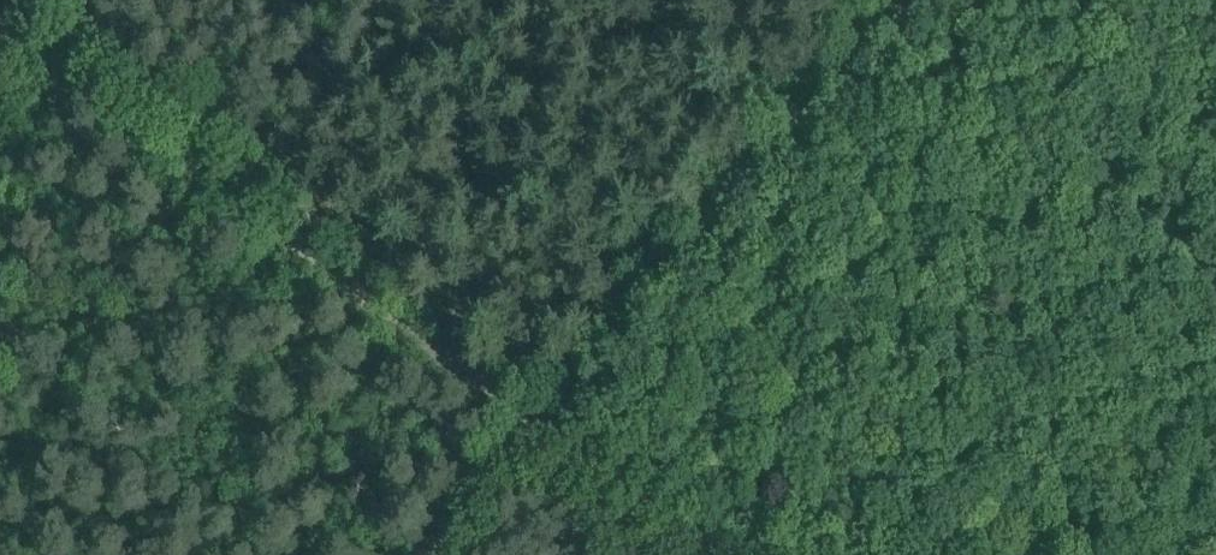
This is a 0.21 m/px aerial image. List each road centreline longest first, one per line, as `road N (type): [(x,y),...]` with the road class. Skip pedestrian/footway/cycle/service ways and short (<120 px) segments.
road 1 (track): [(0,20),(577,459),(727,554)]
road 2 (track): [(387,554),(523,410)]
road 3 (track): [(1055,0),(1215,114)]

